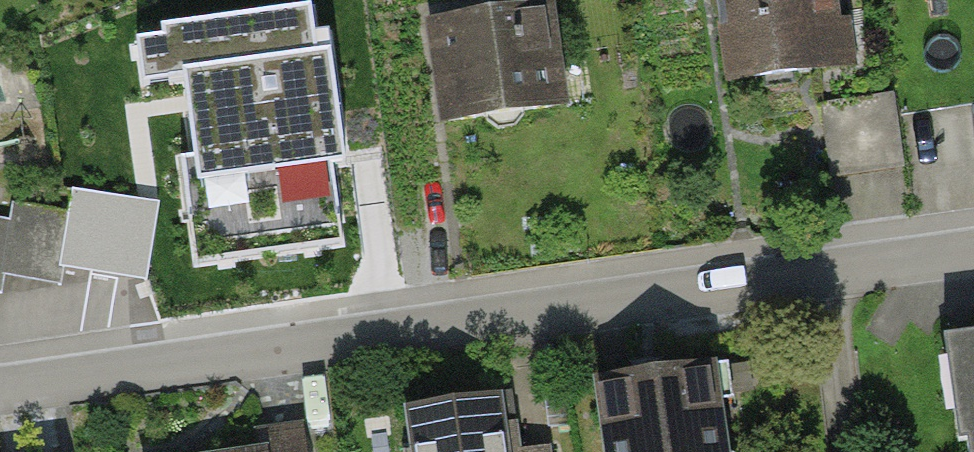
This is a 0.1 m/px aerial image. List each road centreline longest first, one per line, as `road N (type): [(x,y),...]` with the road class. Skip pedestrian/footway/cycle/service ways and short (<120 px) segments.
road 1 (residential): [(973,258),(0,395)]

